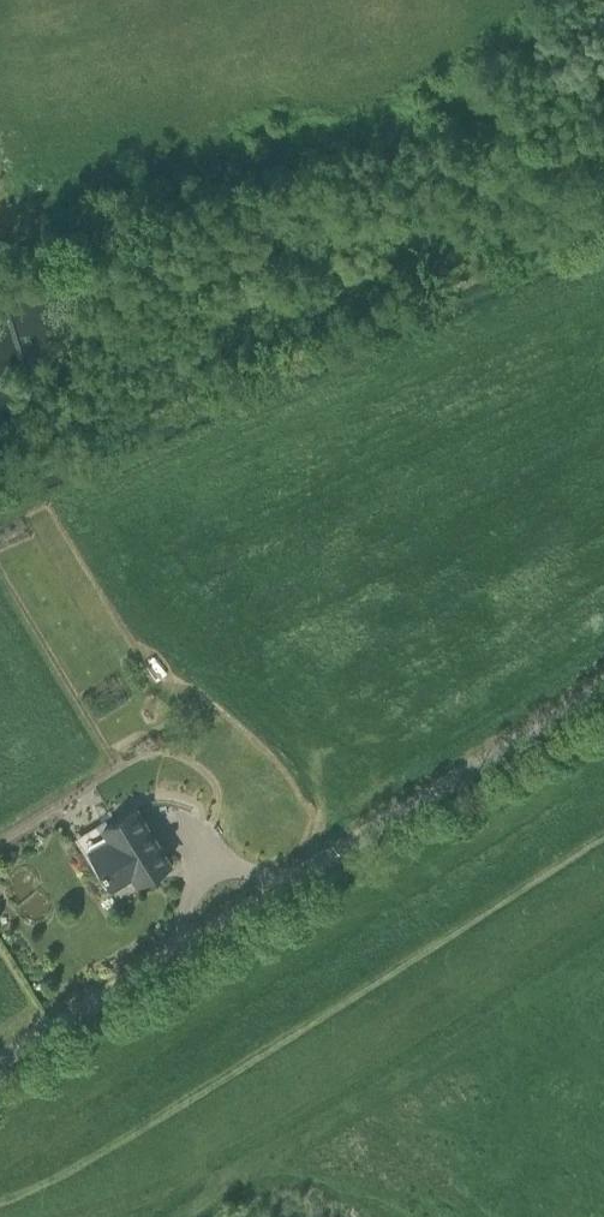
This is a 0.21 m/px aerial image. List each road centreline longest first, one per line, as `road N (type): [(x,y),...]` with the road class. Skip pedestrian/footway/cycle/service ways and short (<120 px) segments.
road 1 (unclassified): [(0,1062),(603,684)]
road 2 (track): [(603,838),(40,1190),(0,1205)]
road 3 (track): [(90,1216),(206,1180)]

